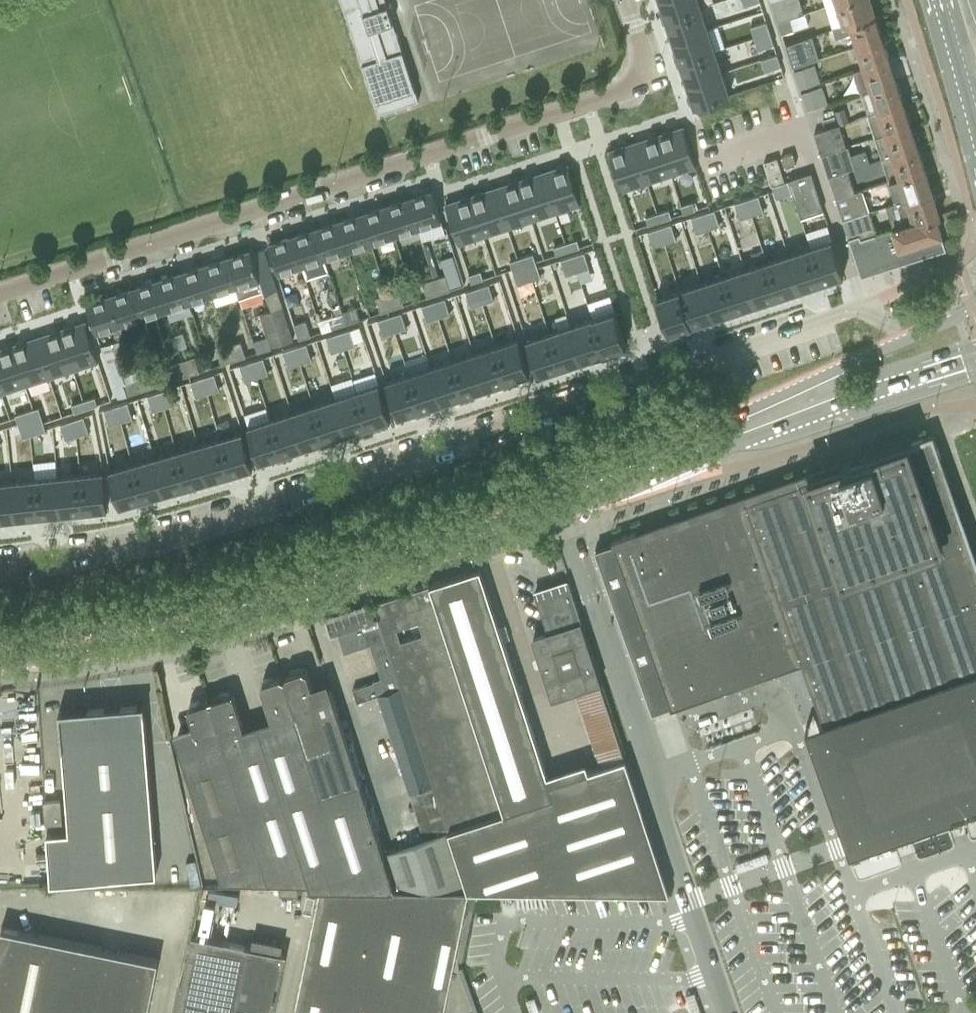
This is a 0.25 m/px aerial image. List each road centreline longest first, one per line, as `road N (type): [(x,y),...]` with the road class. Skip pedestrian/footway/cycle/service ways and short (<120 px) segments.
road 1 (residential): [(0,565),(187,531),(860,308)]
road 2 (residential): [(0,295),(630,92),(644,71),(624,0)]
road 3 (tertiary): [(659,466),(466,542),(201,630),(0,666)]
road 4 (tertiary): [(659,466),(975,361)]
road 5 (tertiary): [(910,338),(659,466)]
road 6 (primary): [(941,0),(975,125)]

